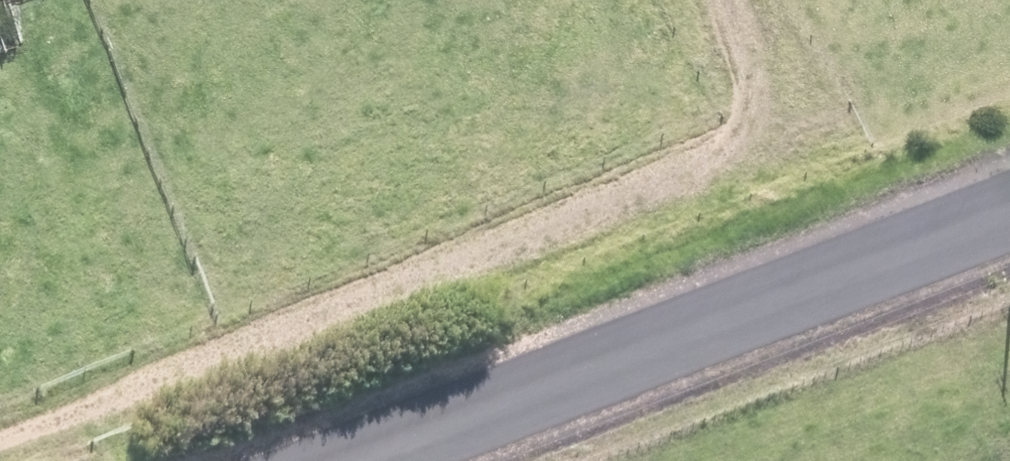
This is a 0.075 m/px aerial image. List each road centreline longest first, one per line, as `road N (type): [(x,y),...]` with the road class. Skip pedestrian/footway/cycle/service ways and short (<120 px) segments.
road 1 (track): [(735,0),(764,55),(733,133),(615,199),(0,437)]
road 2 (unclassified): [(354,460),(1009,208)]

